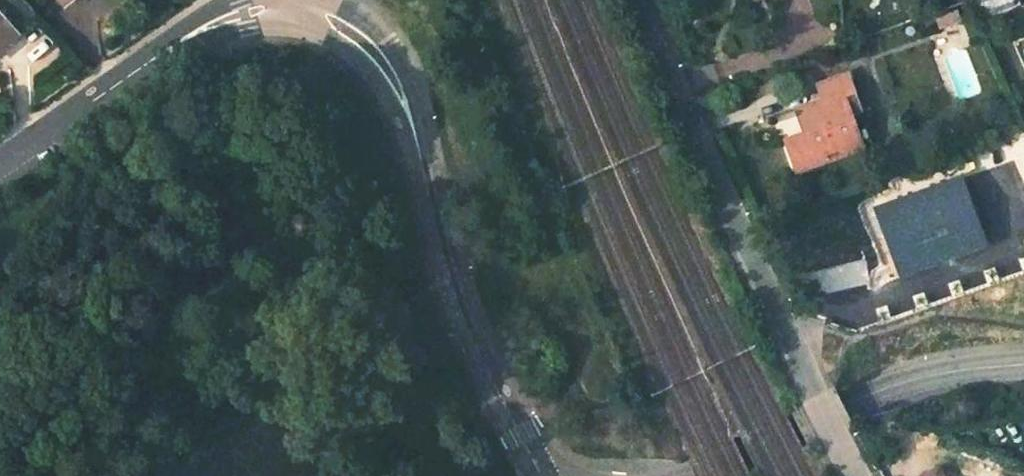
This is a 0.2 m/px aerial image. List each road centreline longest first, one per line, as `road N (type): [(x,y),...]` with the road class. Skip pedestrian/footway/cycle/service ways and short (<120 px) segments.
road 1 (unclassified): [(856,475),(641,0)]
road 2 (secondary): [(326,17),(390,72),(411,125),(458,307),(541,475)]
road 3 (secondary): [(1023,366),(893,387),(700,475)]
road 4 (secondary): [(0,170),(165,57),(245,14),(278,11)]

